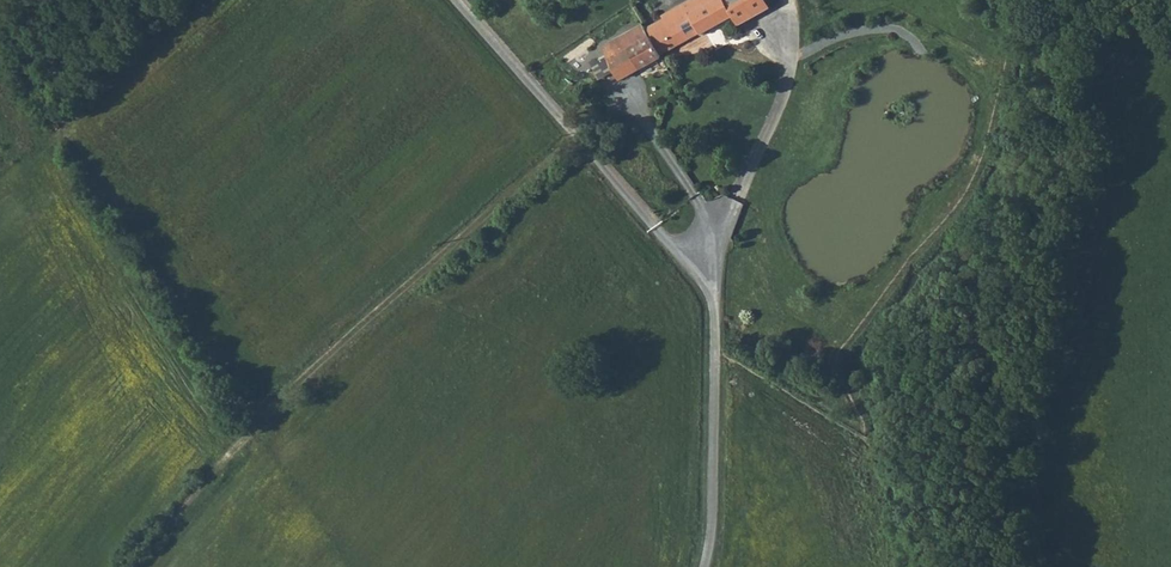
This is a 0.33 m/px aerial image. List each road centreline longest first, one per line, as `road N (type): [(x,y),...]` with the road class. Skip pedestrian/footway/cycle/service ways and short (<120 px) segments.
road 1 (track): [(124,566),(292,383),(493,202),(581,138)]
road 2 (unclassified): [(713,298),(458,0)]
road 3 (unclassified): [(713,298),(716,549),(710,566)]

